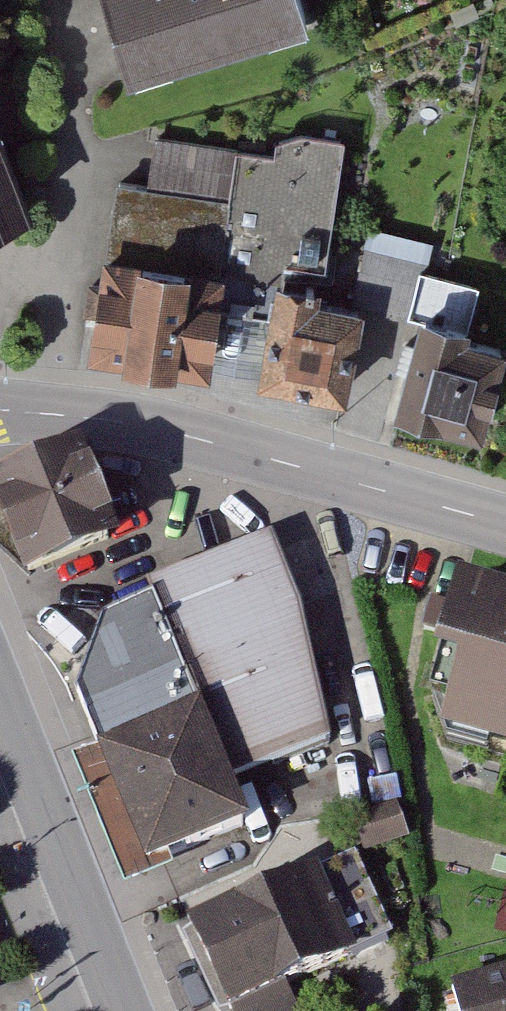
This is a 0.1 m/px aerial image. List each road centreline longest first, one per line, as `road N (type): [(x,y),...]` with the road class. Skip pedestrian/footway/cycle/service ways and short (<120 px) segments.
road 1 (tertiary): [(505,525),(125,422),(0,408)]
road 2 (tertiary): [(0,699),(123,1010)]

